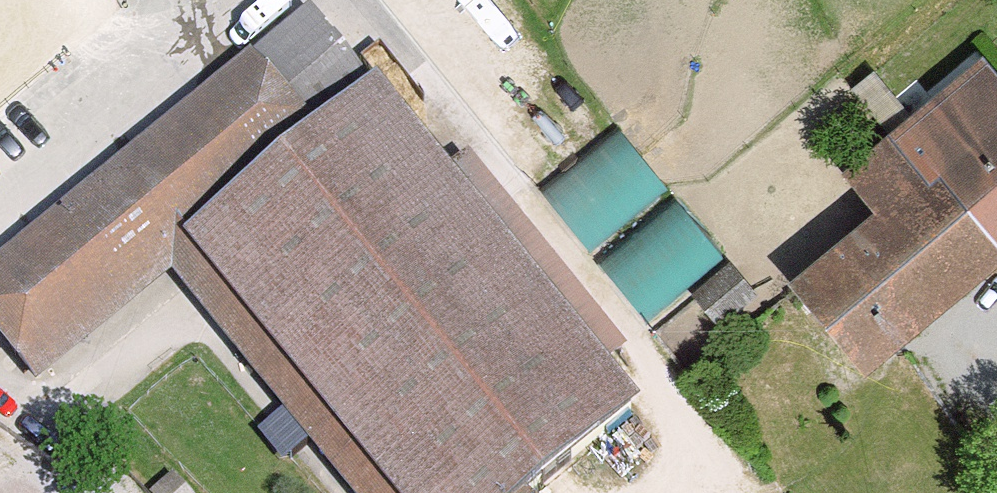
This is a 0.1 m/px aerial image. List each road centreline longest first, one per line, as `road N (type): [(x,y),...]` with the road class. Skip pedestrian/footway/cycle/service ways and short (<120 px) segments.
road 1 (track): [(349,0),(486,145),(645,355),(670,471)]
road 2 (track): [(0,183),(223,0)]

